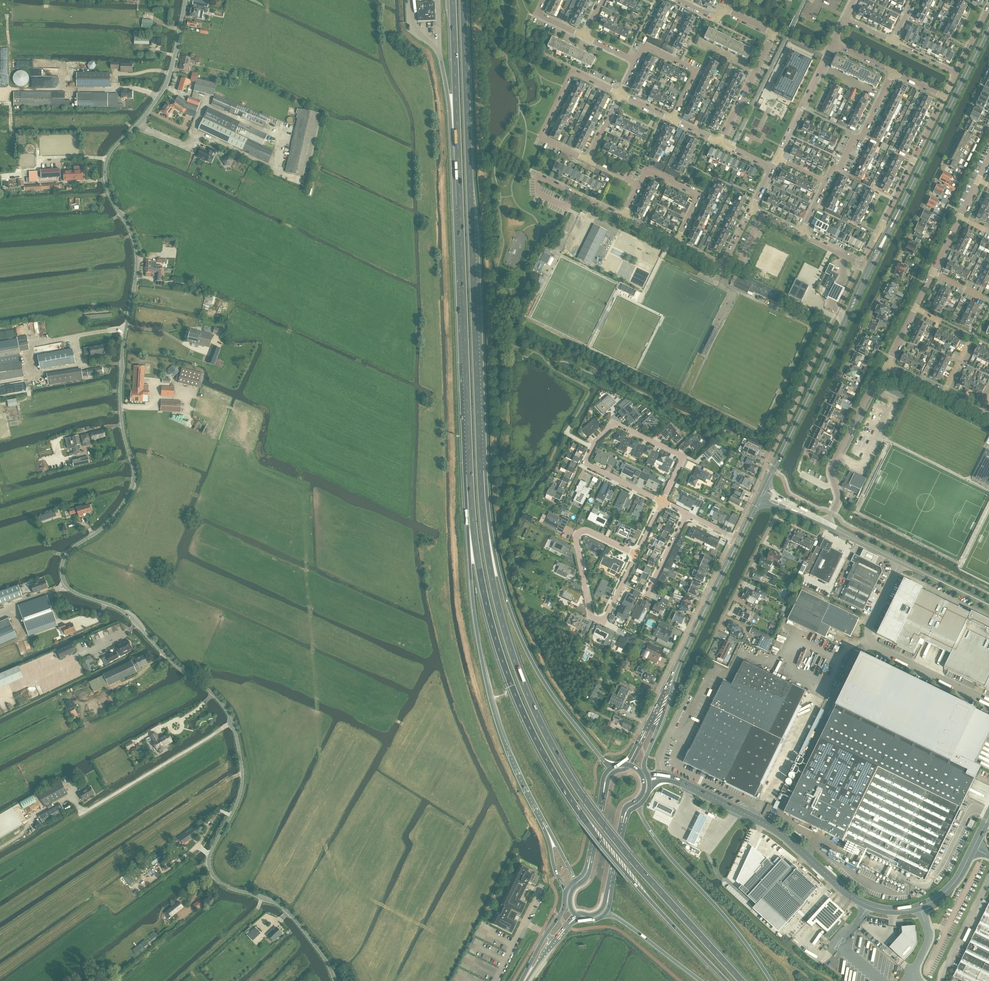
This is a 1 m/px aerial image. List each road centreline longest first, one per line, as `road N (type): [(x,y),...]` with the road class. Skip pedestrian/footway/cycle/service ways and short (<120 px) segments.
road 1 (unclassified): [(185,0),(165,85),(105,170),(137,261),(120,391),(133,488),(107,525),(72,547),(62,573),(70,589),(123,610),(223,705),(244,776),(210,853),(212,873),(283,908),(335,980)]
road 2 (trunk): [(742,980),(612,836),(548,738),(497,603),(480,470)]
road 3 (trunk): [(470,474),(487,608),(531,729),(600,843),(727,980)]
road 4 (trunk): [(480,470),(463,0)]
road 5 (residential): [(806,449),(988,75)]
road 6 (trunk): [(470,474),(471,581),(486,680),(509,756),(541,823)]
road 7 (trunk): [(611,768),(556,701),(520,638),(480,470)]
road 8 (trunk): [(460,207),(470,474)]
road 9 (tertiary): [(763,490),(870,267)]
road 10 (tertiary): [(869,908),(776,830),(663,778)]
road 11 (tertiary): [(889,232),(988,28)]
road 12 (unclassified): [(988,703),(872,645),(869,628),(900,562)]
road 13 (trunk): [(771,980),(637,806)]
road 14 (trunk): [(452,0),(460,207)]
road 15 (residential): [(688,693),(781,509)]
road 16 (residential): [(620,93),(573,71),(540,137),(589,160)]
road 17 (residential): [(721,143),(773,34),(723,10)]
road 18 (residential): [(832,514),(839,498),(831,471),(887,365)]
road 19 (residential): [(604,622),(590,616),(577,536),(590,531),(637,554)]
road 20 (residential): [(663,502),(681,455),(614,423),(592,447)]
road 21 (trunk): [(441,61),(460,207)]
road 22 (residential): [(881,228),(945,96)]
road 23 (secondary): [(678,664),(740,540)]
road 24 (residential): [(826,182),(862,138),(894,71)]
road 25 (residential): [(834,42),(779,158)]
road 26 (residential): [(640,184),(647,170),(699,195),(676,243)]
road 27 (residential): [(673,119),(695,73),(641,47),(635,61)]

